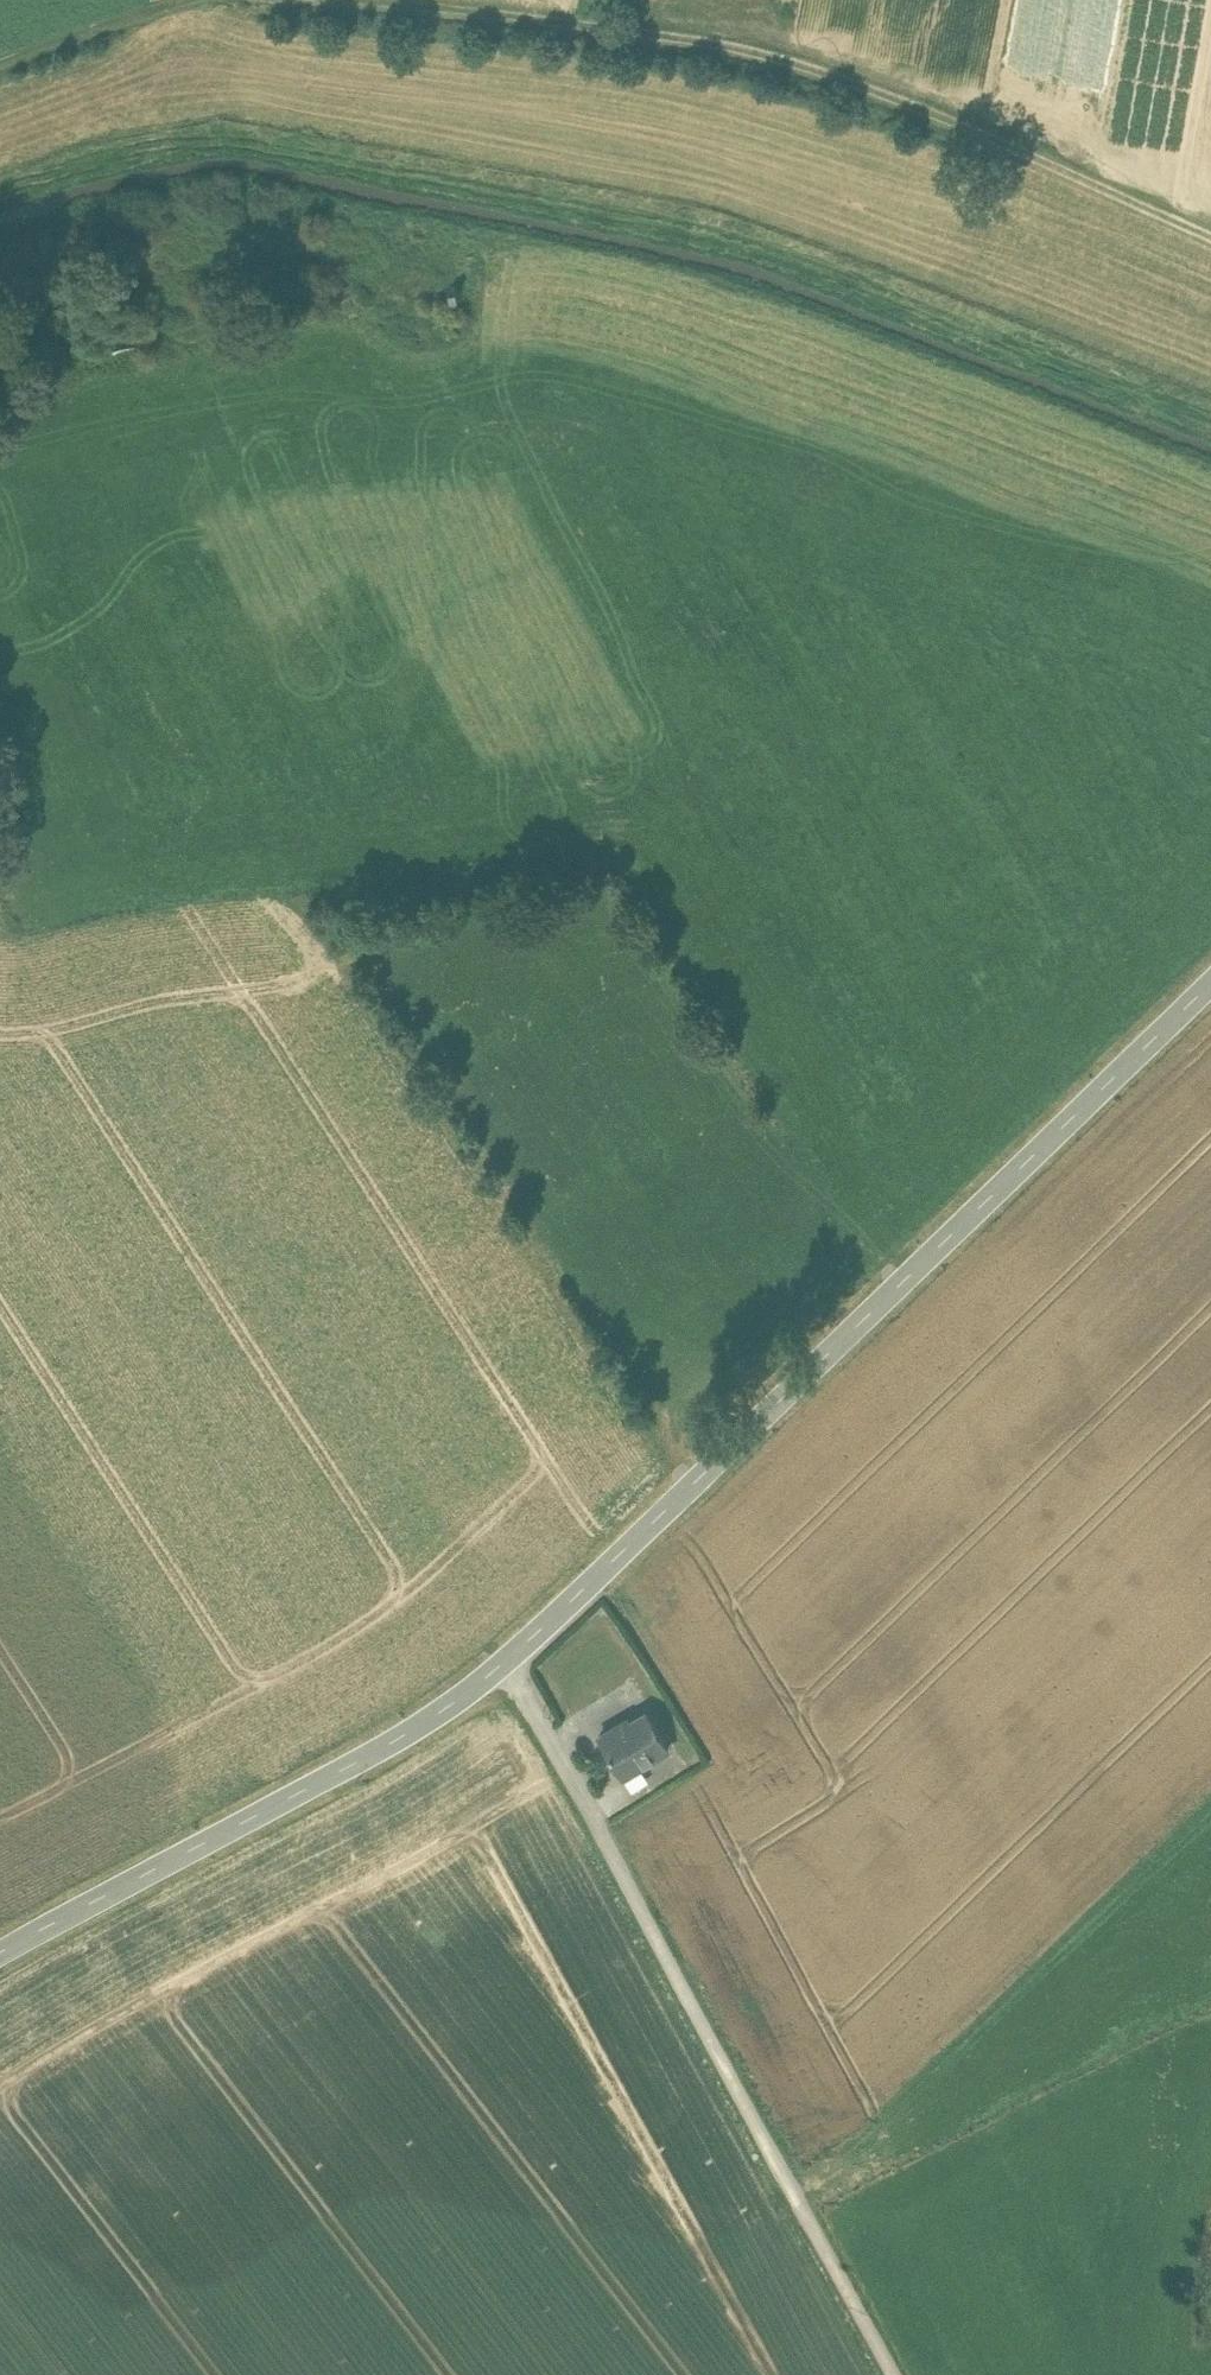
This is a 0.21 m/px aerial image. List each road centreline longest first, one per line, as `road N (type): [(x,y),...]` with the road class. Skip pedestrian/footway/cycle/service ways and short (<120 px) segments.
road 1 (tertiary): [(0,1952),(399,1738),(508,1660),(1210,982)]
road 2 (track): [(1210,232),(797,60),(540,14),(370,0)]
road 3 (track): [(197,0),(0,69)]

